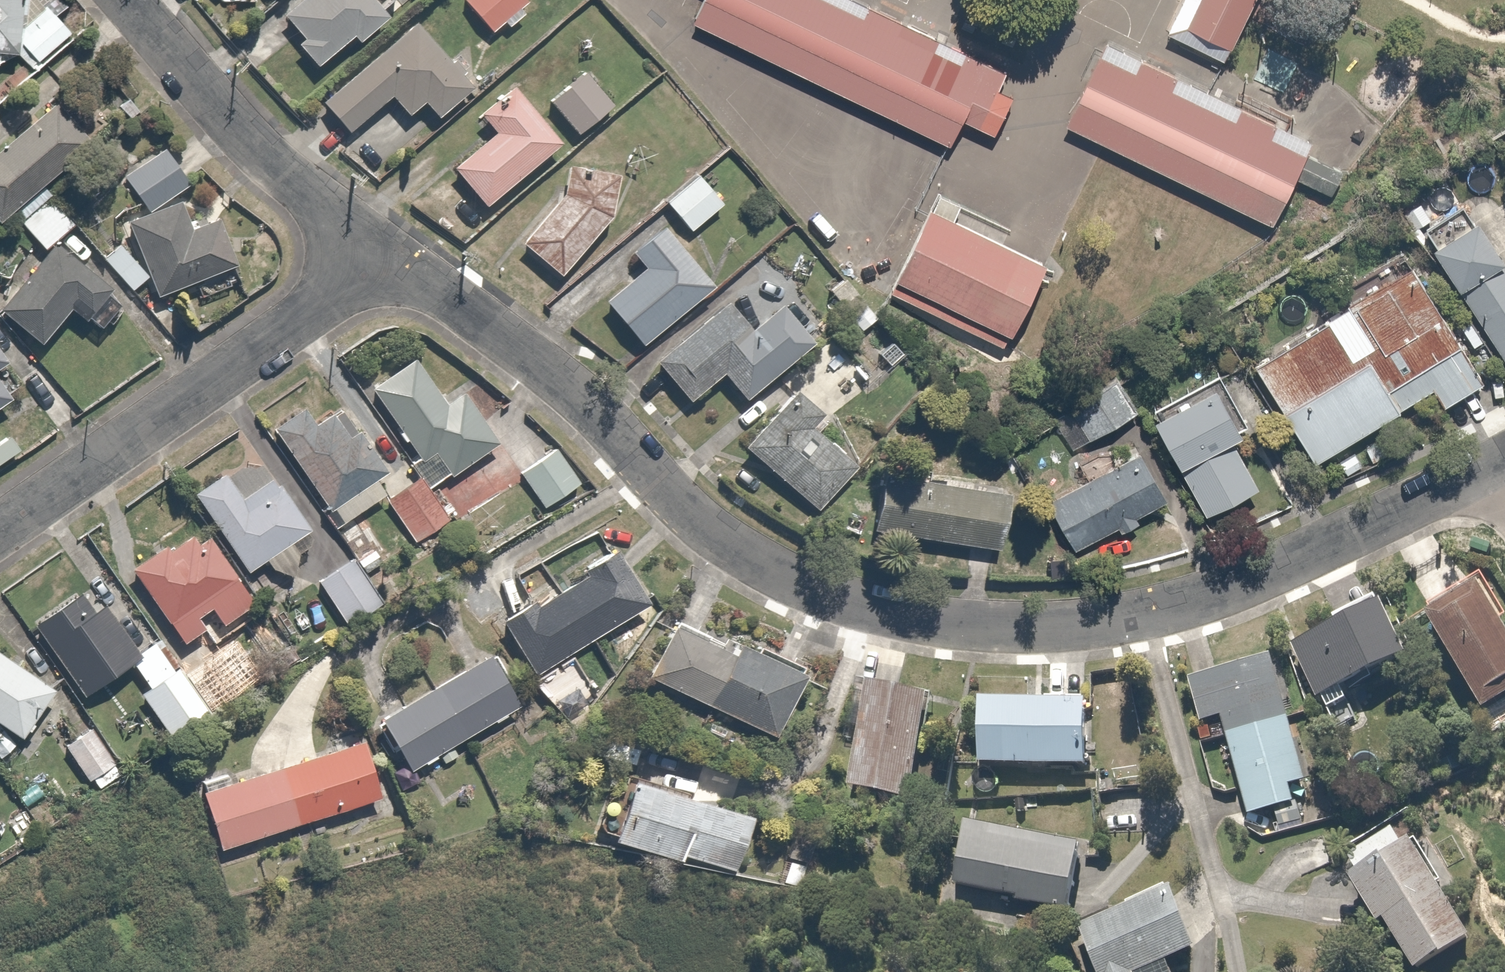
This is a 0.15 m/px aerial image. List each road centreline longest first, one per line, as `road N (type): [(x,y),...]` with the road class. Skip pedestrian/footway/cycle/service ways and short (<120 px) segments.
road 1 (residential): [(1489,467),(1186,606),(1096,626),(938,626),(873,613),(763,567),(712,531),(517,352),(374,253)]
road 2 (residential): [(374,253),(0,530)]
road 3 (residential): [(374,253),(136,0)]

